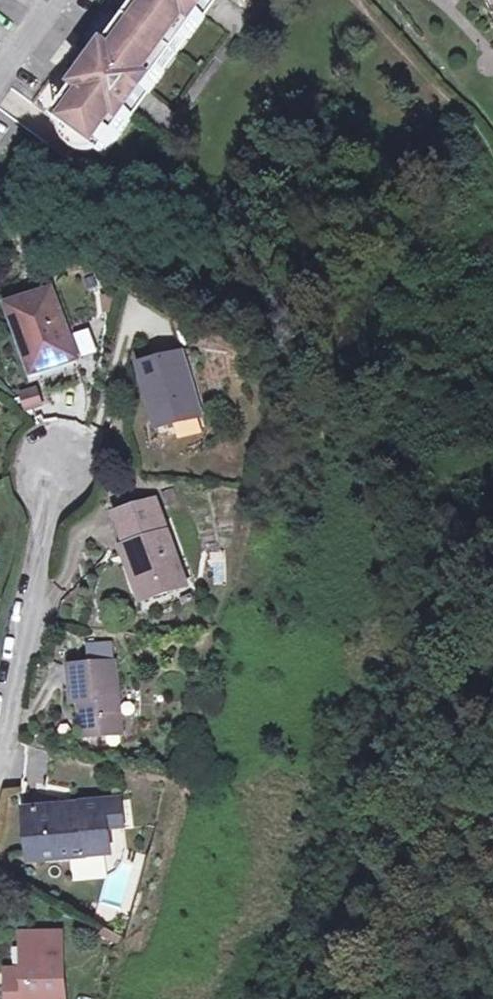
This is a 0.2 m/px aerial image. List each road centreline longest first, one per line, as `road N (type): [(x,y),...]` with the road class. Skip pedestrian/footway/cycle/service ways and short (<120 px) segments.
road 1 (residential): [(0,738),(61,455)]

